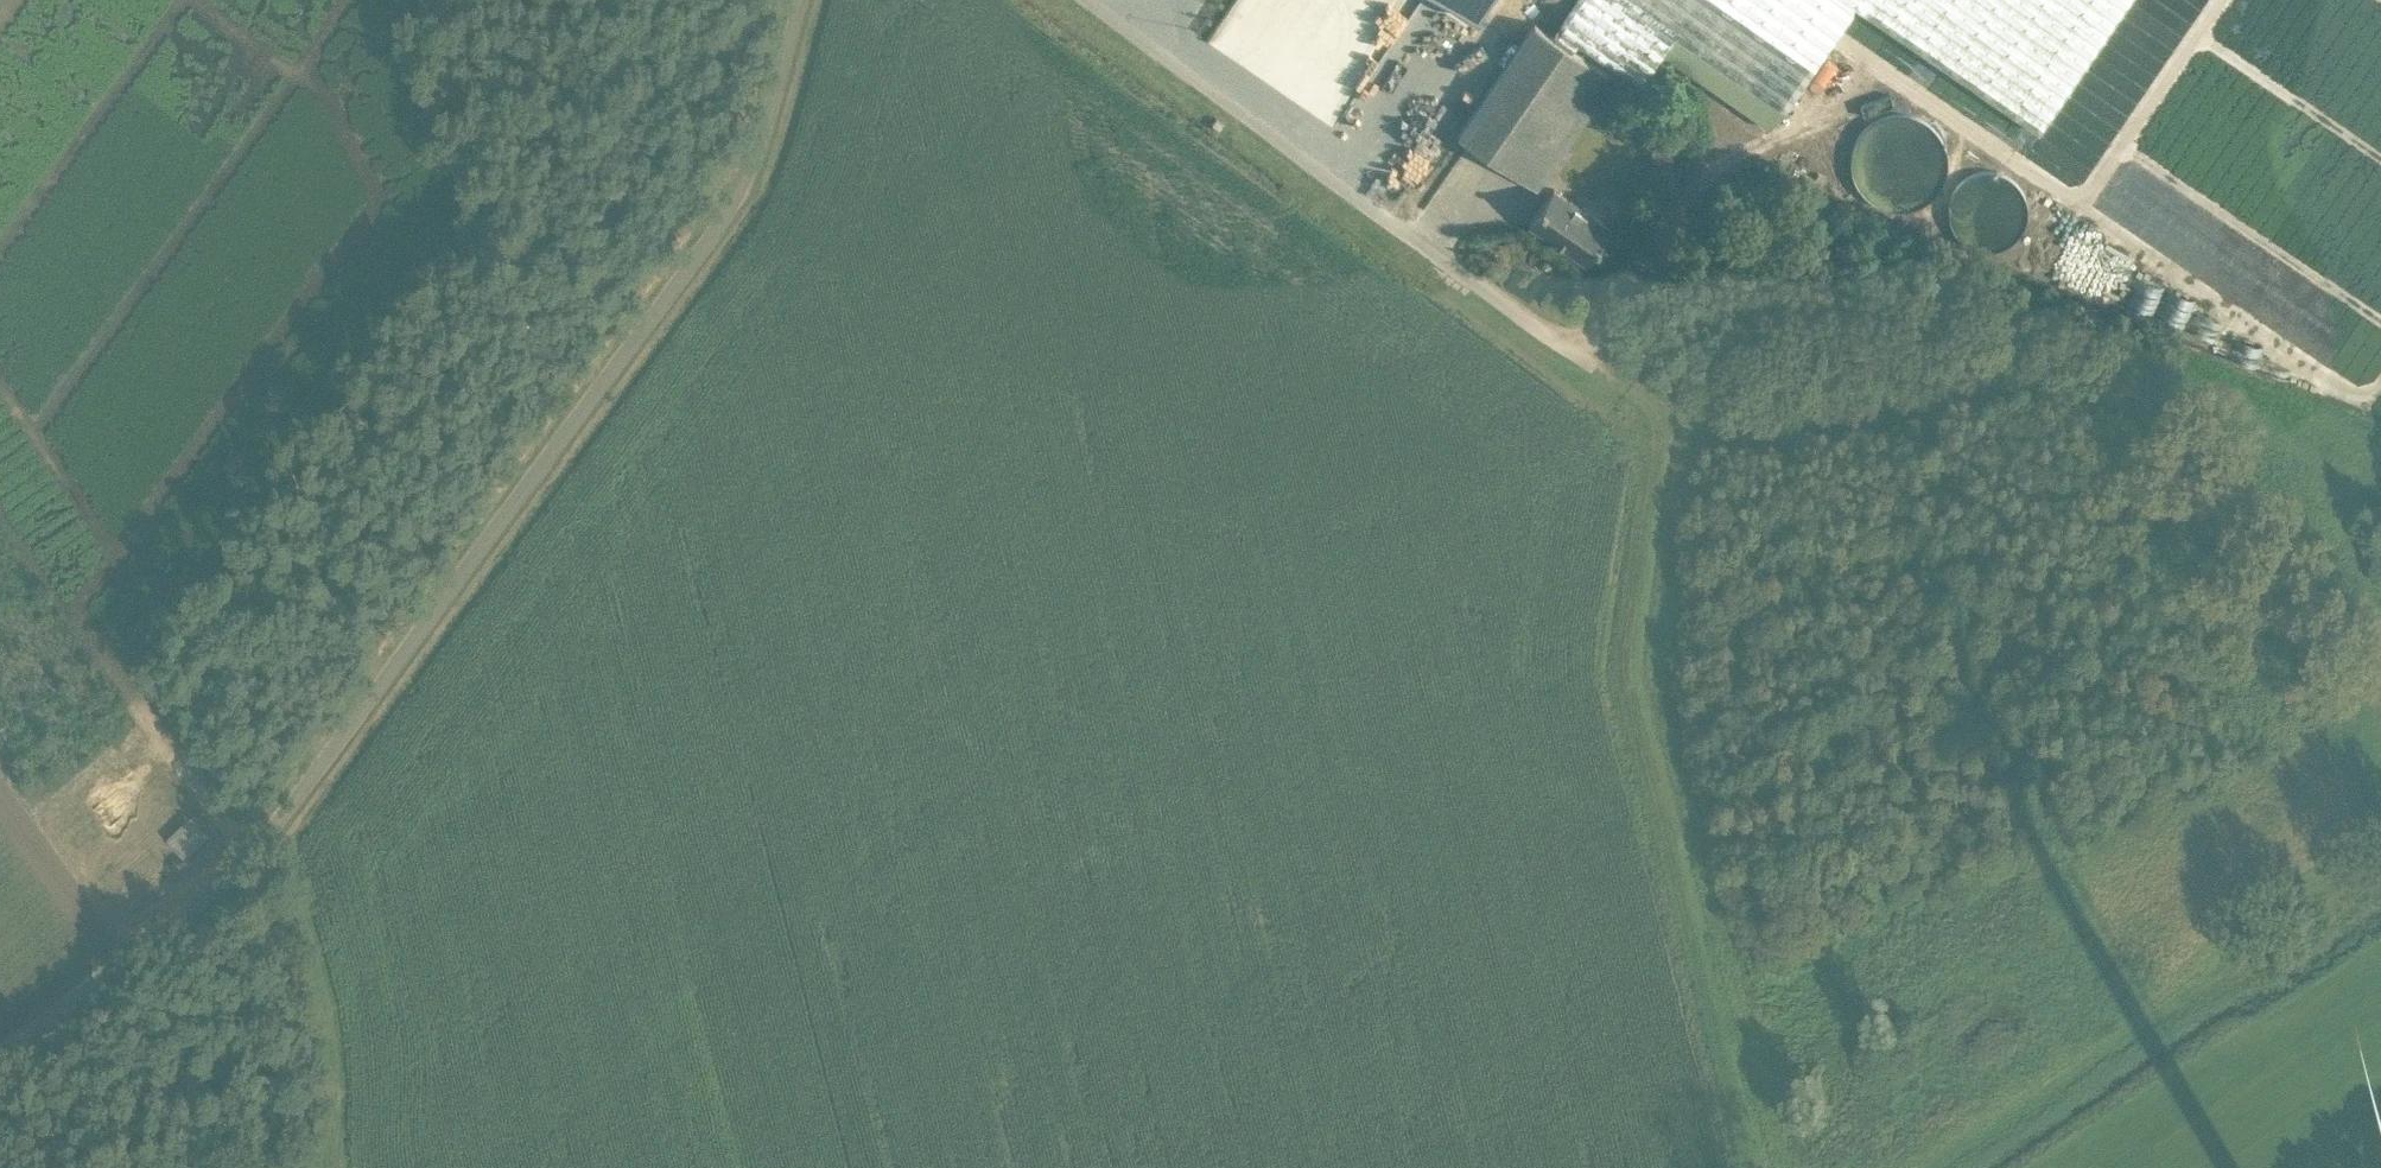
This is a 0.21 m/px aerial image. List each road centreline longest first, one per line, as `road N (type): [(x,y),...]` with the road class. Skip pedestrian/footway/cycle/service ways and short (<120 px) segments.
road 1 (unclassified): [(0,1085),(116,1020),(235,900),(746,244),(776,197),(832,0)]

